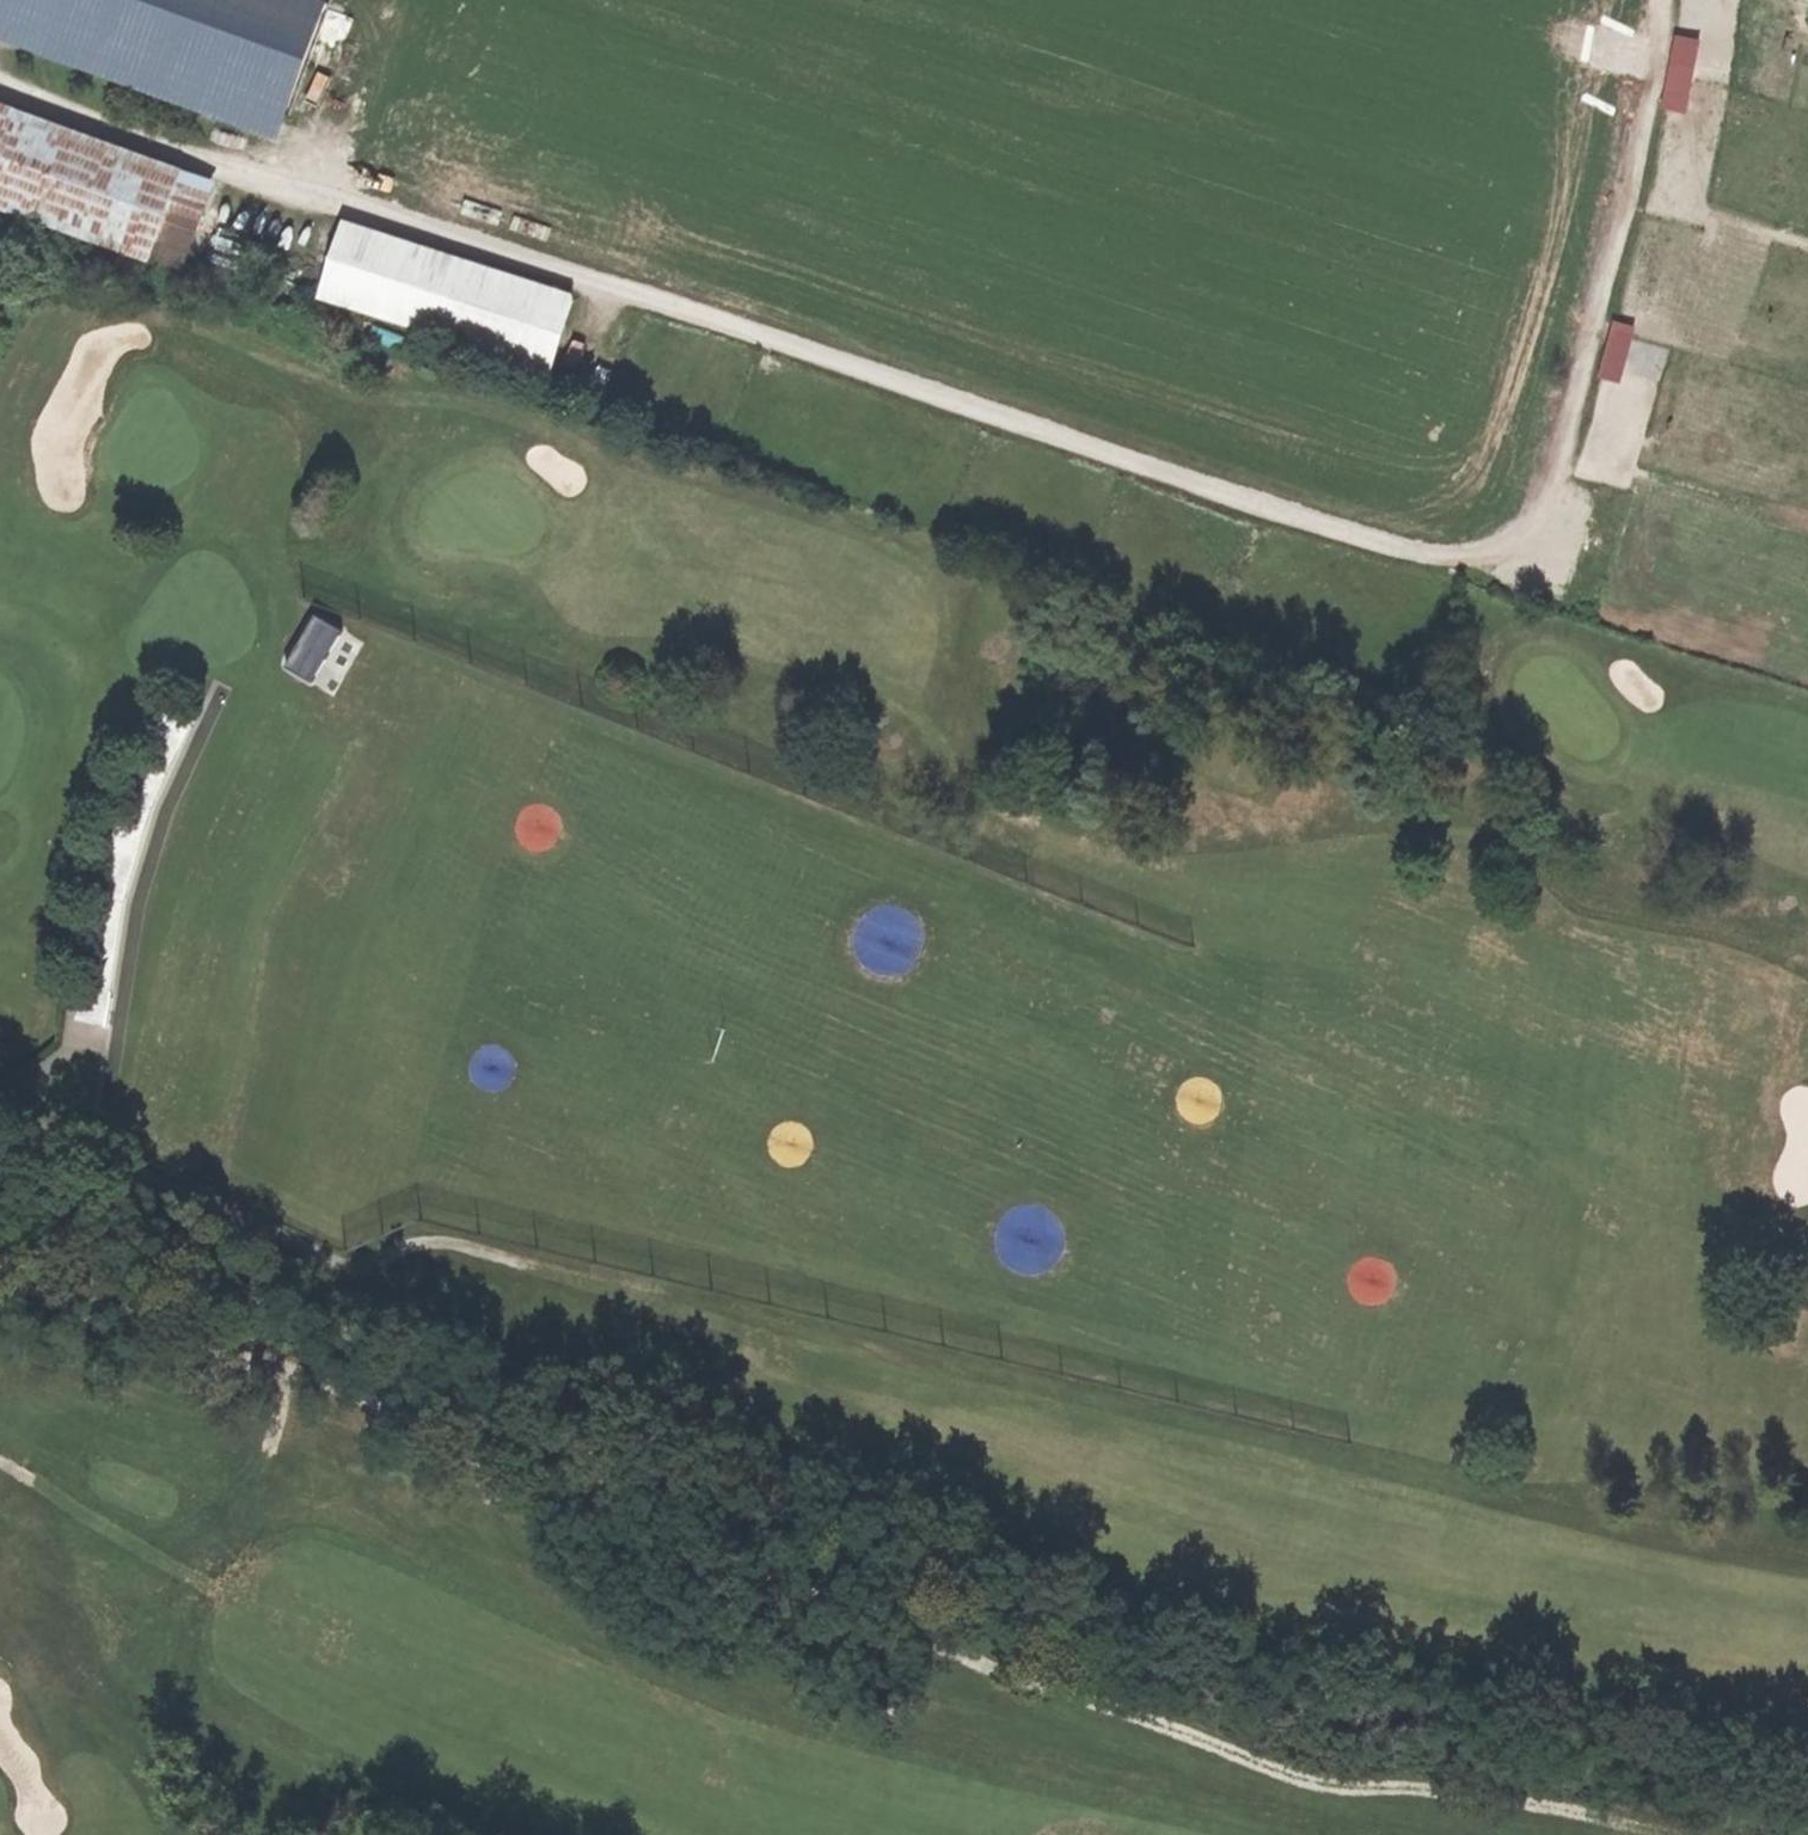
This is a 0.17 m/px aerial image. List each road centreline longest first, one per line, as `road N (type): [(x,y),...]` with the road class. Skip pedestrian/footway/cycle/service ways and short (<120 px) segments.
road 1 (track): [(1665,0),(1551,530),(1500,562),(1445,560),(337,199)]

